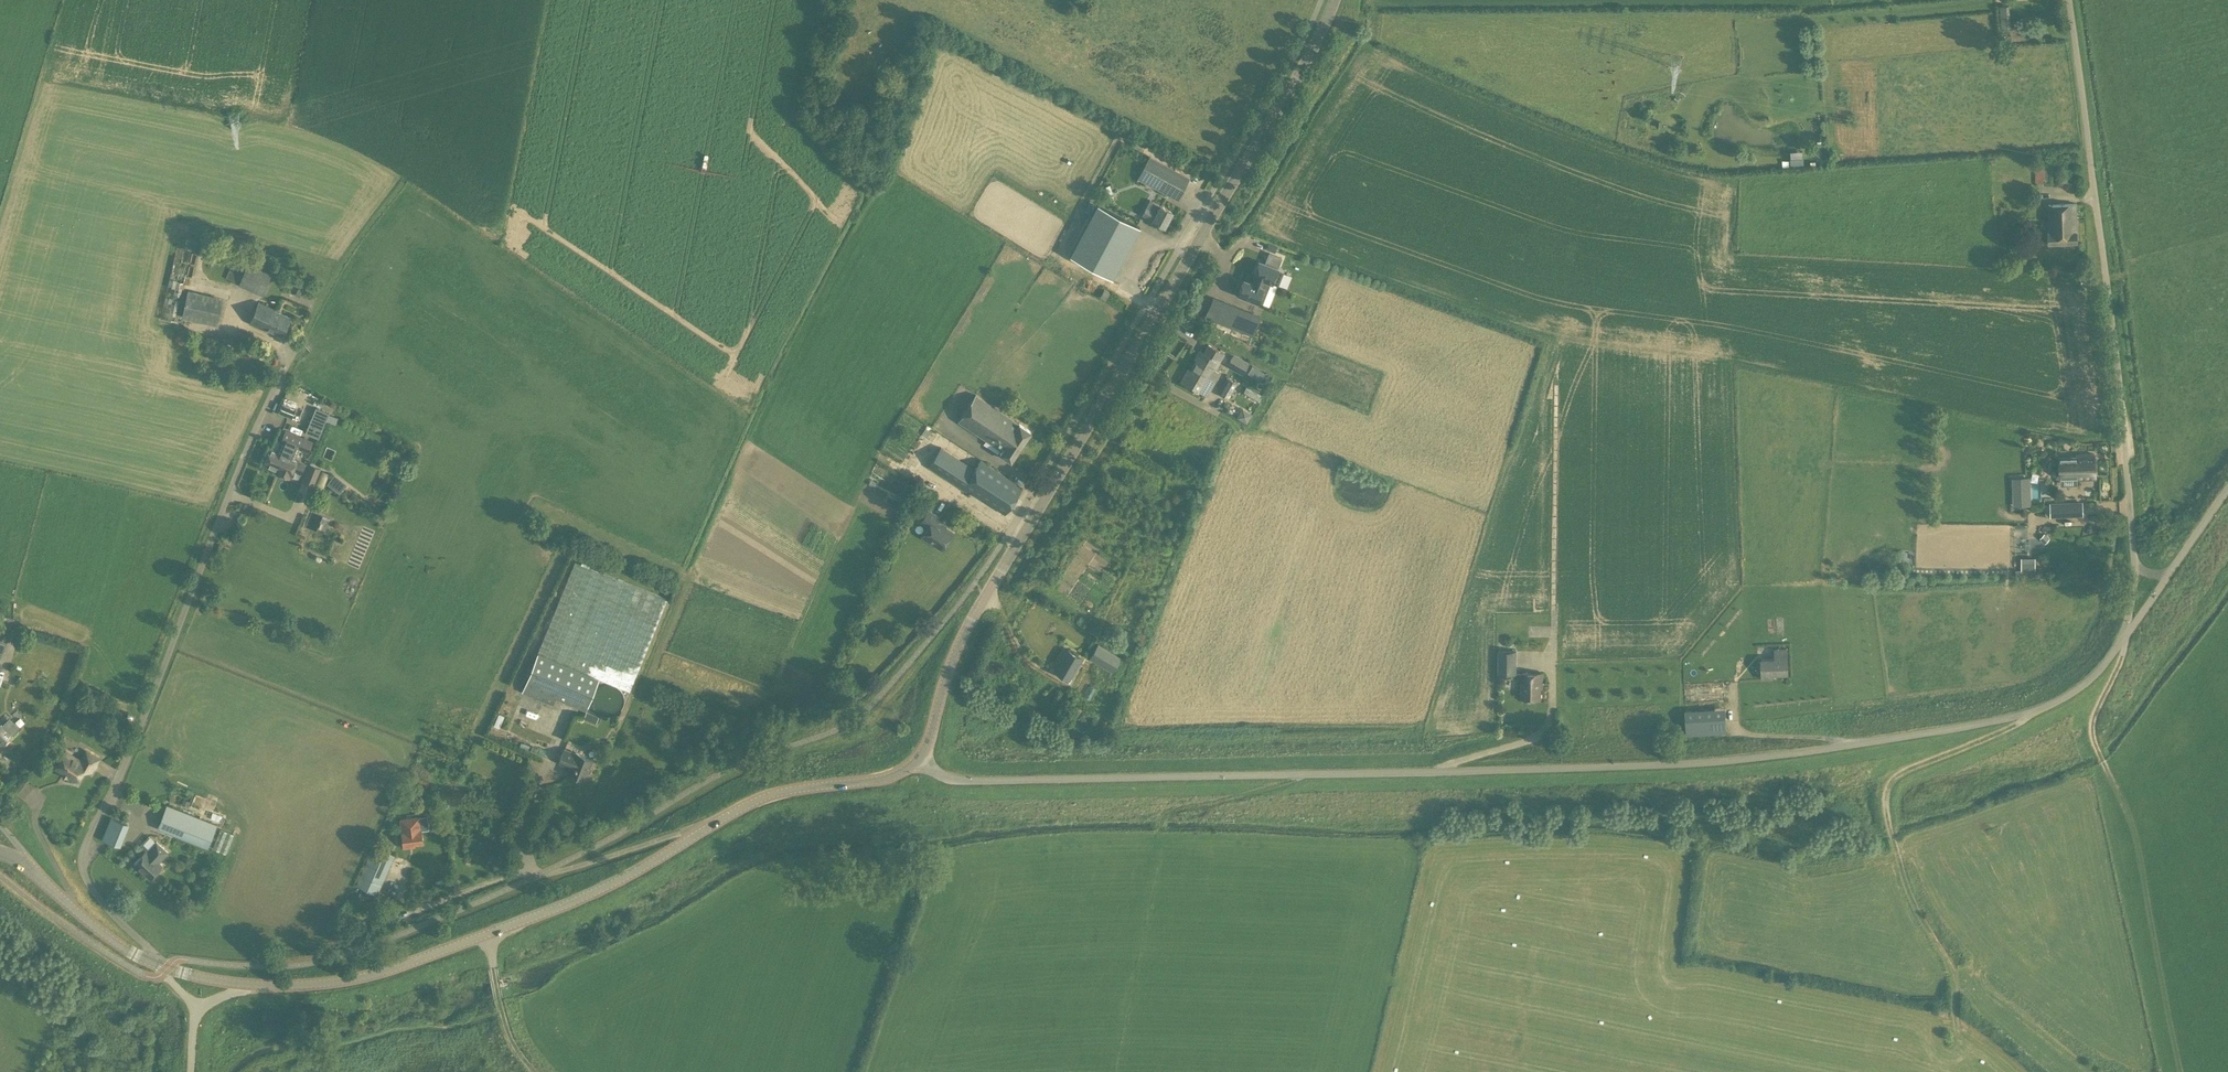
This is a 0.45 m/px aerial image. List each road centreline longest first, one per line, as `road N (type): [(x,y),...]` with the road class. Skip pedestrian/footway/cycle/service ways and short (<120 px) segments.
road 1 (unclassified): [(923,763),(968,779),(1750,757),(2035,711),(2080,687),(2125,637)]
road 2 (tertiary): [(923,763),(973,617),(1299,80),(1336,0)]
road 3 (tertiary): [(167,967),(281,986),(372,975),(616,883),(752,802),(923,763)]
road 4 (residential): [(290,352),(82,856),(104,906),(167,967)]
road 5 (unclassified): [(2136,567),(2071,0)]
road 6 (track): [(2125,637),(2092,729),(2137,834),(2182,1071)]
road 7 (track): [(2035,711),(1903,772),(1886,792),(1909,894),(1953,974),(1959,1050)]
road 8 (tertiary): [(31,869),(87,922),(167,967)]

